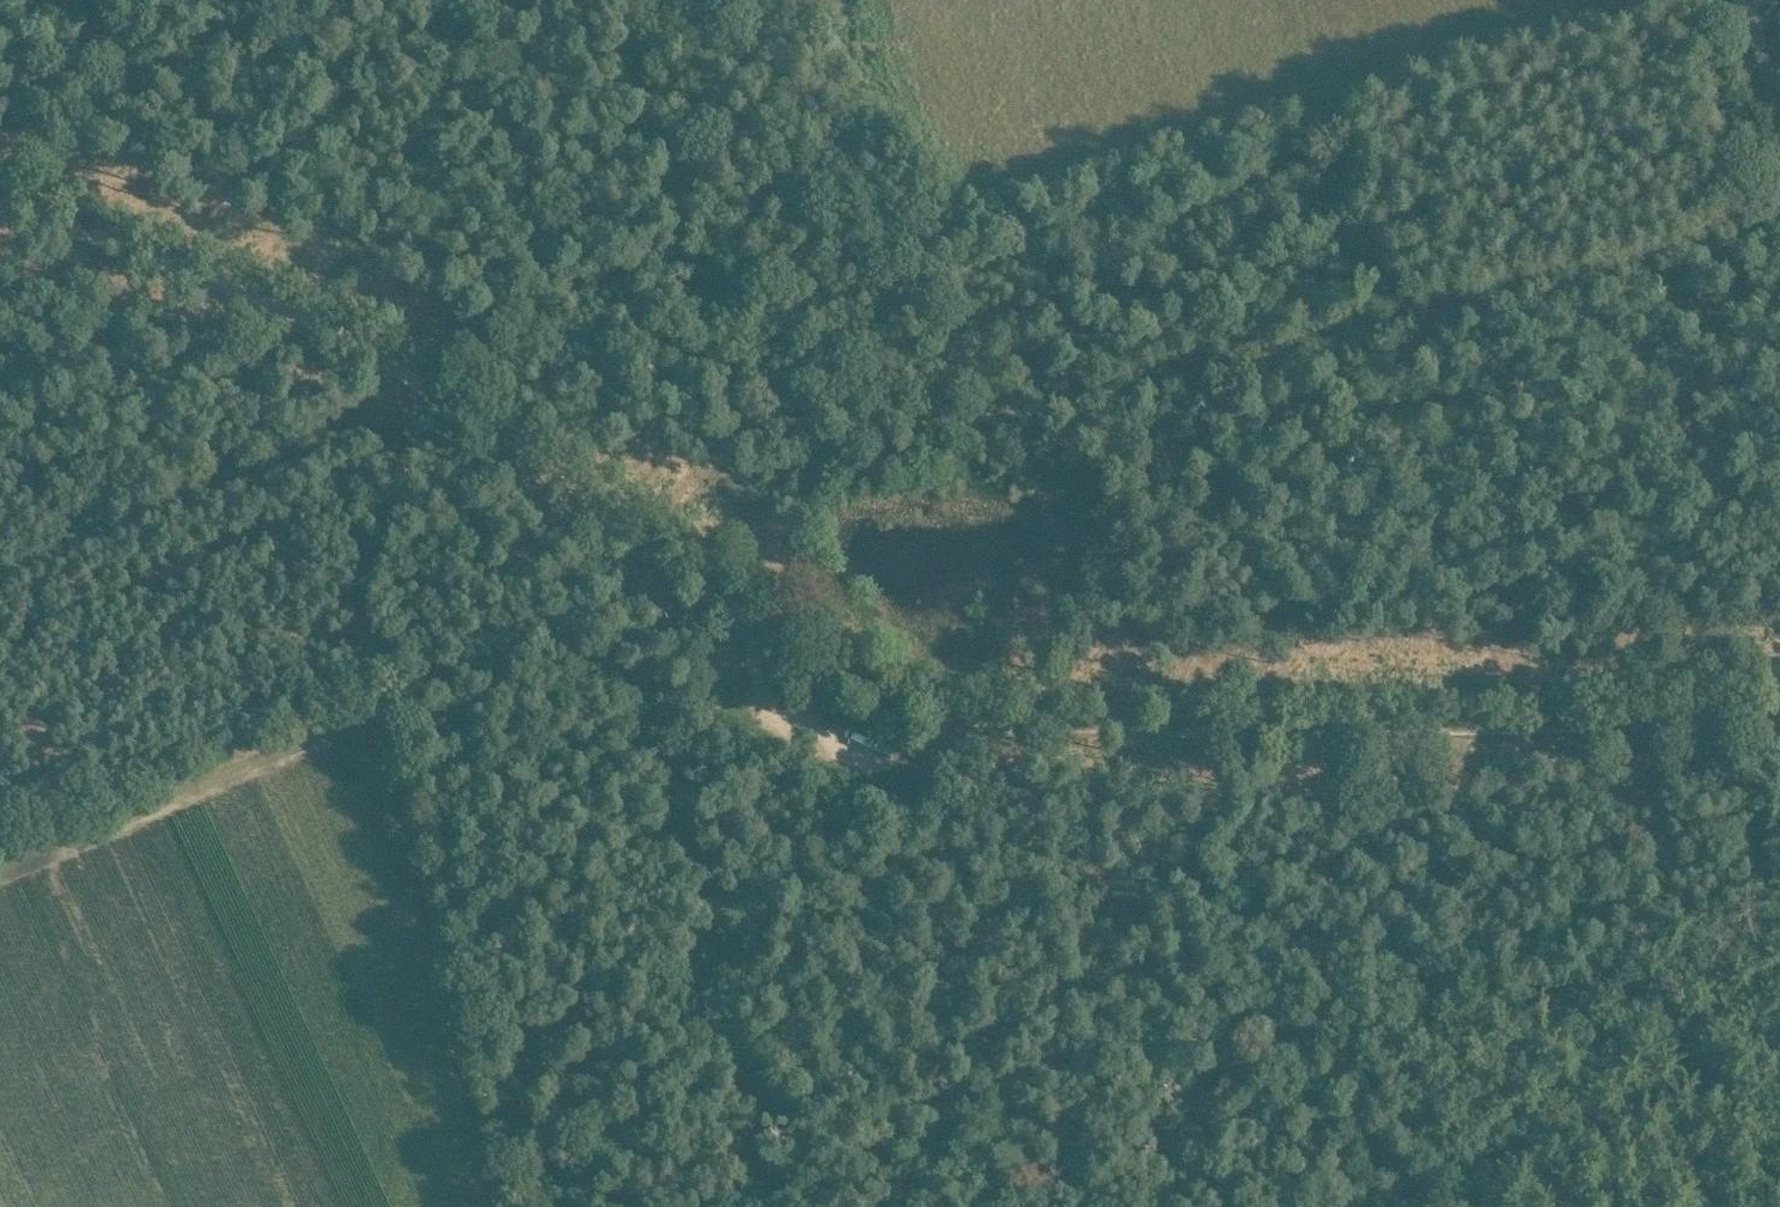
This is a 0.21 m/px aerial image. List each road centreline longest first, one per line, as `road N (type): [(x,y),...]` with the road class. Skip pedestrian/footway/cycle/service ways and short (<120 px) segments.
road 1 (track): [(1779,716),(1505,727),(1073,729),(949,720),(782,642),(433,387),(313,320),(0,200)]
road 2 (track): [(1779,121),(1745,10),(1758,0)]

